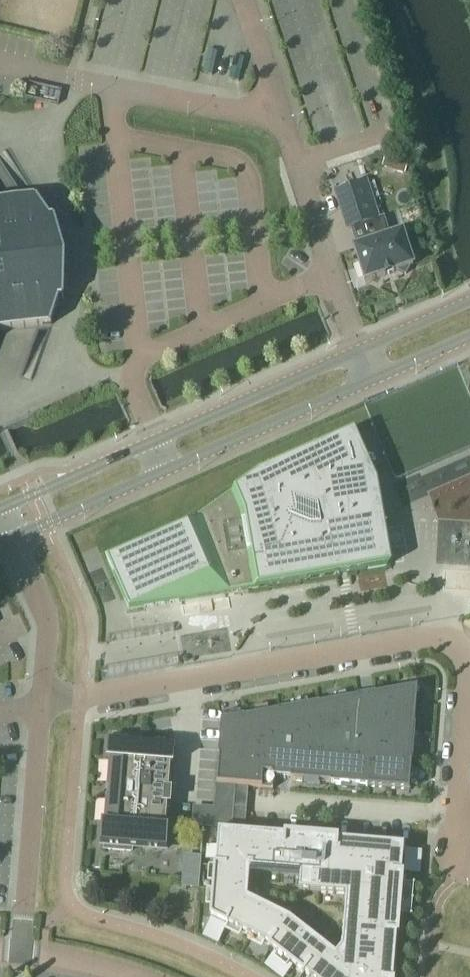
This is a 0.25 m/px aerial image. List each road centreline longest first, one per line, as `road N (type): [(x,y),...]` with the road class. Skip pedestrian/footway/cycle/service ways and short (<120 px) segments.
road 1 (residential): [(41,705),(436,639),(461,657),(466,673),(459,795),(469,843)]
road 2 (tertiary): [(469,301),(0,509)]
road 3 (tertiary): [(12,539),(469,338)]
road 4 (residential): [(41,705),(22,954)]
road 5 (residential): [(12,539),(47,624),(41,705)]

